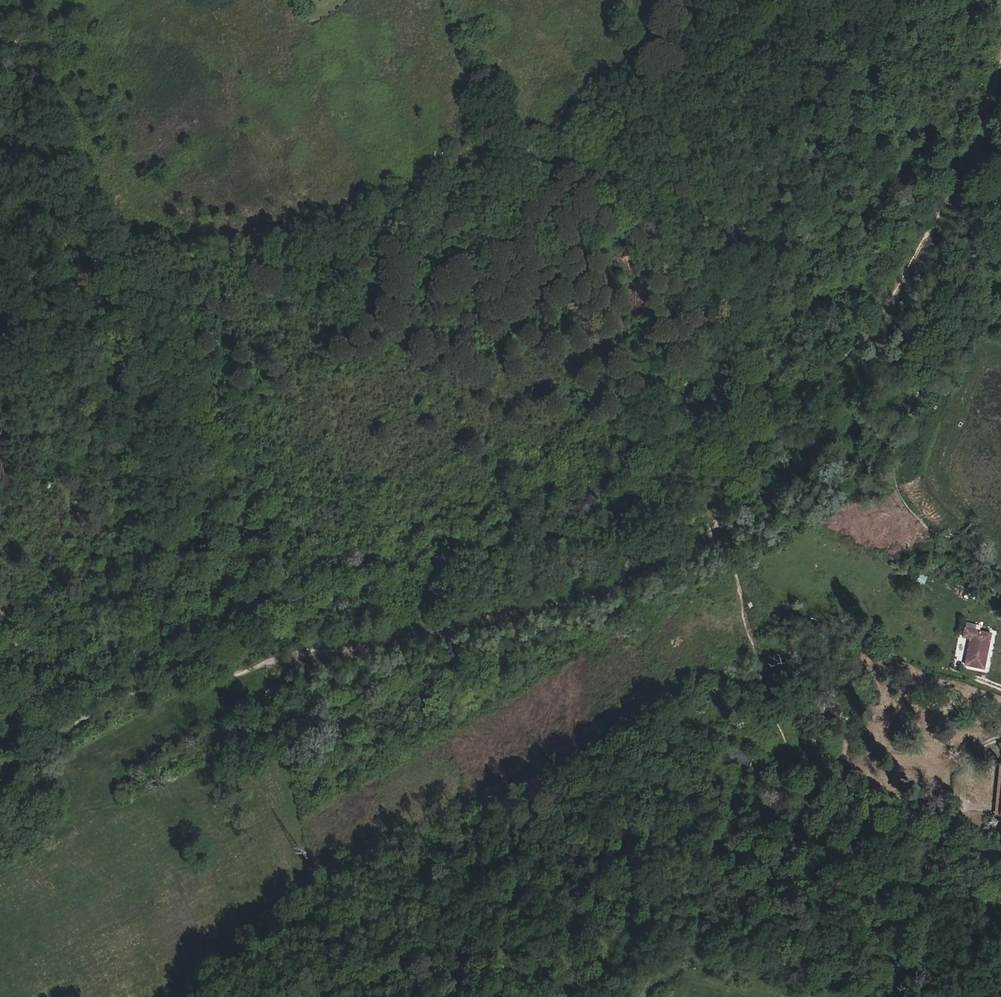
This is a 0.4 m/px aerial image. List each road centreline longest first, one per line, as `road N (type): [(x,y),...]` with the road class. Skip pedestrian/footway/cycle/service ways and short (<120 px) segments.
road 1 (track): [(0,759),(29,760),(72,722),(164,683),(239,675),(307,648)]

